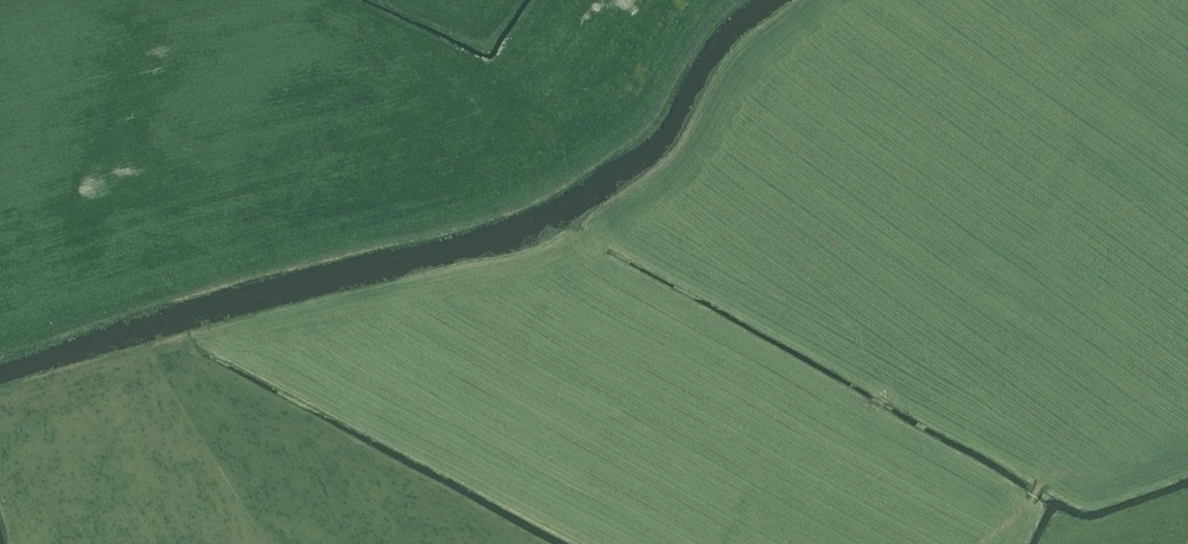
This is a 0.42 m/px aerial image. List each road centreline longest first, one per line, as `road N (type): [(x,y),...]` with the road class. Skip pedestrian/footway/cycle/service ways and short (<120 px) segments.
road 1 (track): [(1011,543),(1049,477),(1118,486),(1187,463)]

